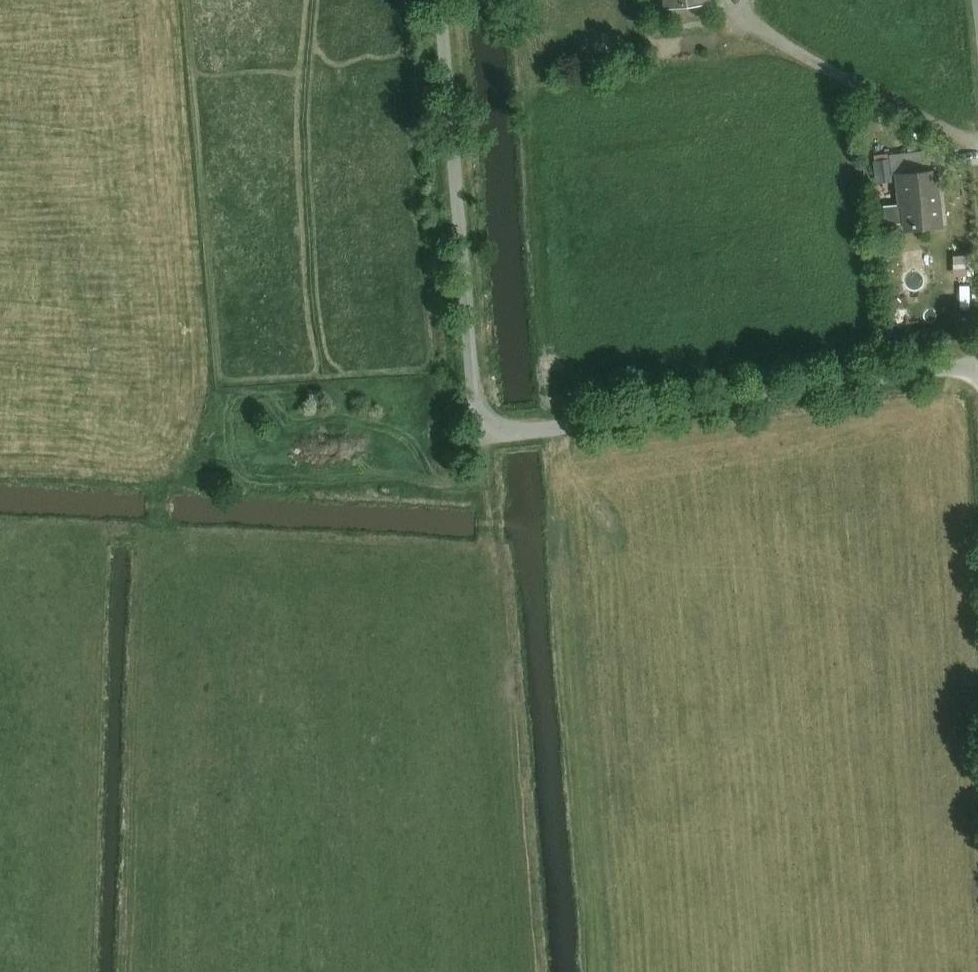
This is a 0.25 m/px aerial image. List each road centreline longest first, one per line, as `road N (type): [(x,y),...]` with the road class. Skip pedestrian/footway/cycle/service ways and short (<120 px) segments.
road 1 (unclassified): [(441,0),(480,433),(550,432),(977,363)]

